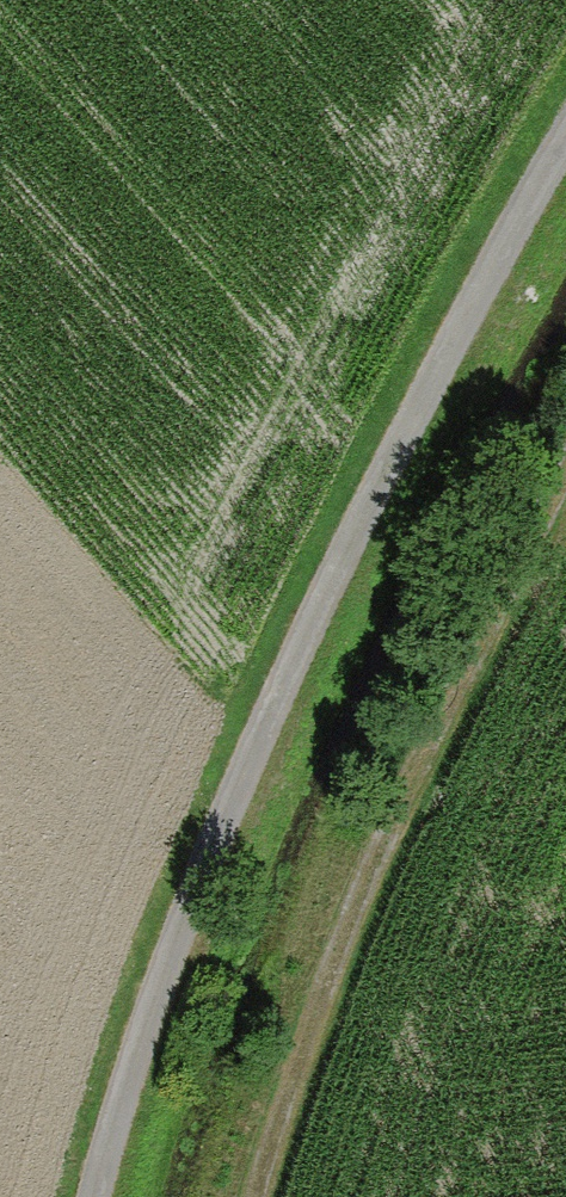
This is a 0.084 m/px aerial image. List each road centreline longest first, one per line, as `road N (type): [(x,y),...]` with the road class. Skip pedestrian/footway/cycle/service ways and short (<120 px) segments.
road 1 (track): [(565,115),(526,172),(344,521),(175,904),(86,1196)]
road 2 (track): [(565,445),(304,989),(253,1196)]

